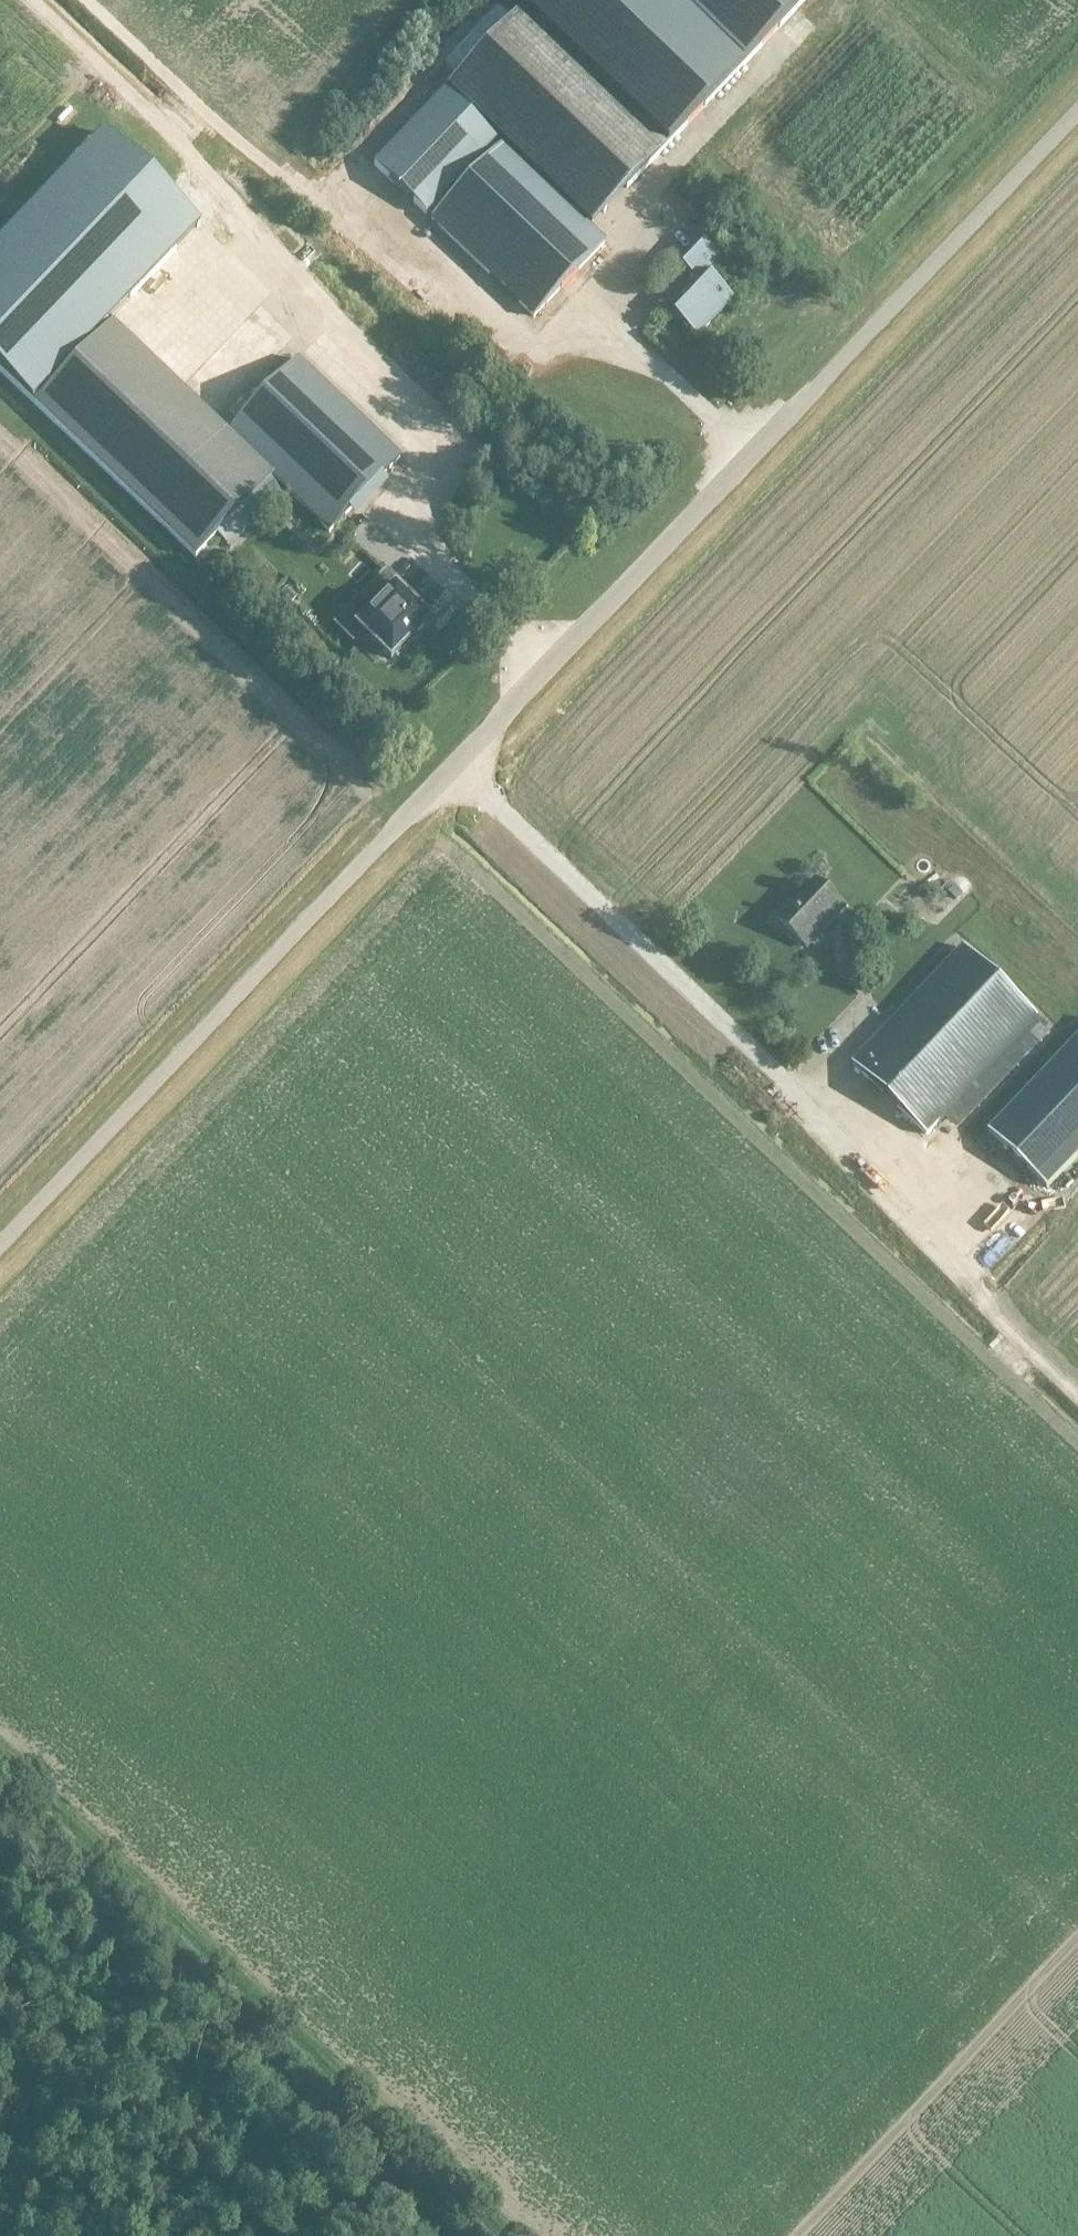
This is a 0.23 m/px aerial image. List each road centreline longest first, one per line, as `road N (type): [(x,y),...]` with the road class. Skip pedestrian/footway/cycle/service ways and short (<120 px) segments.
road 1 (tertiary): [(0,1242),(1077,110)]

